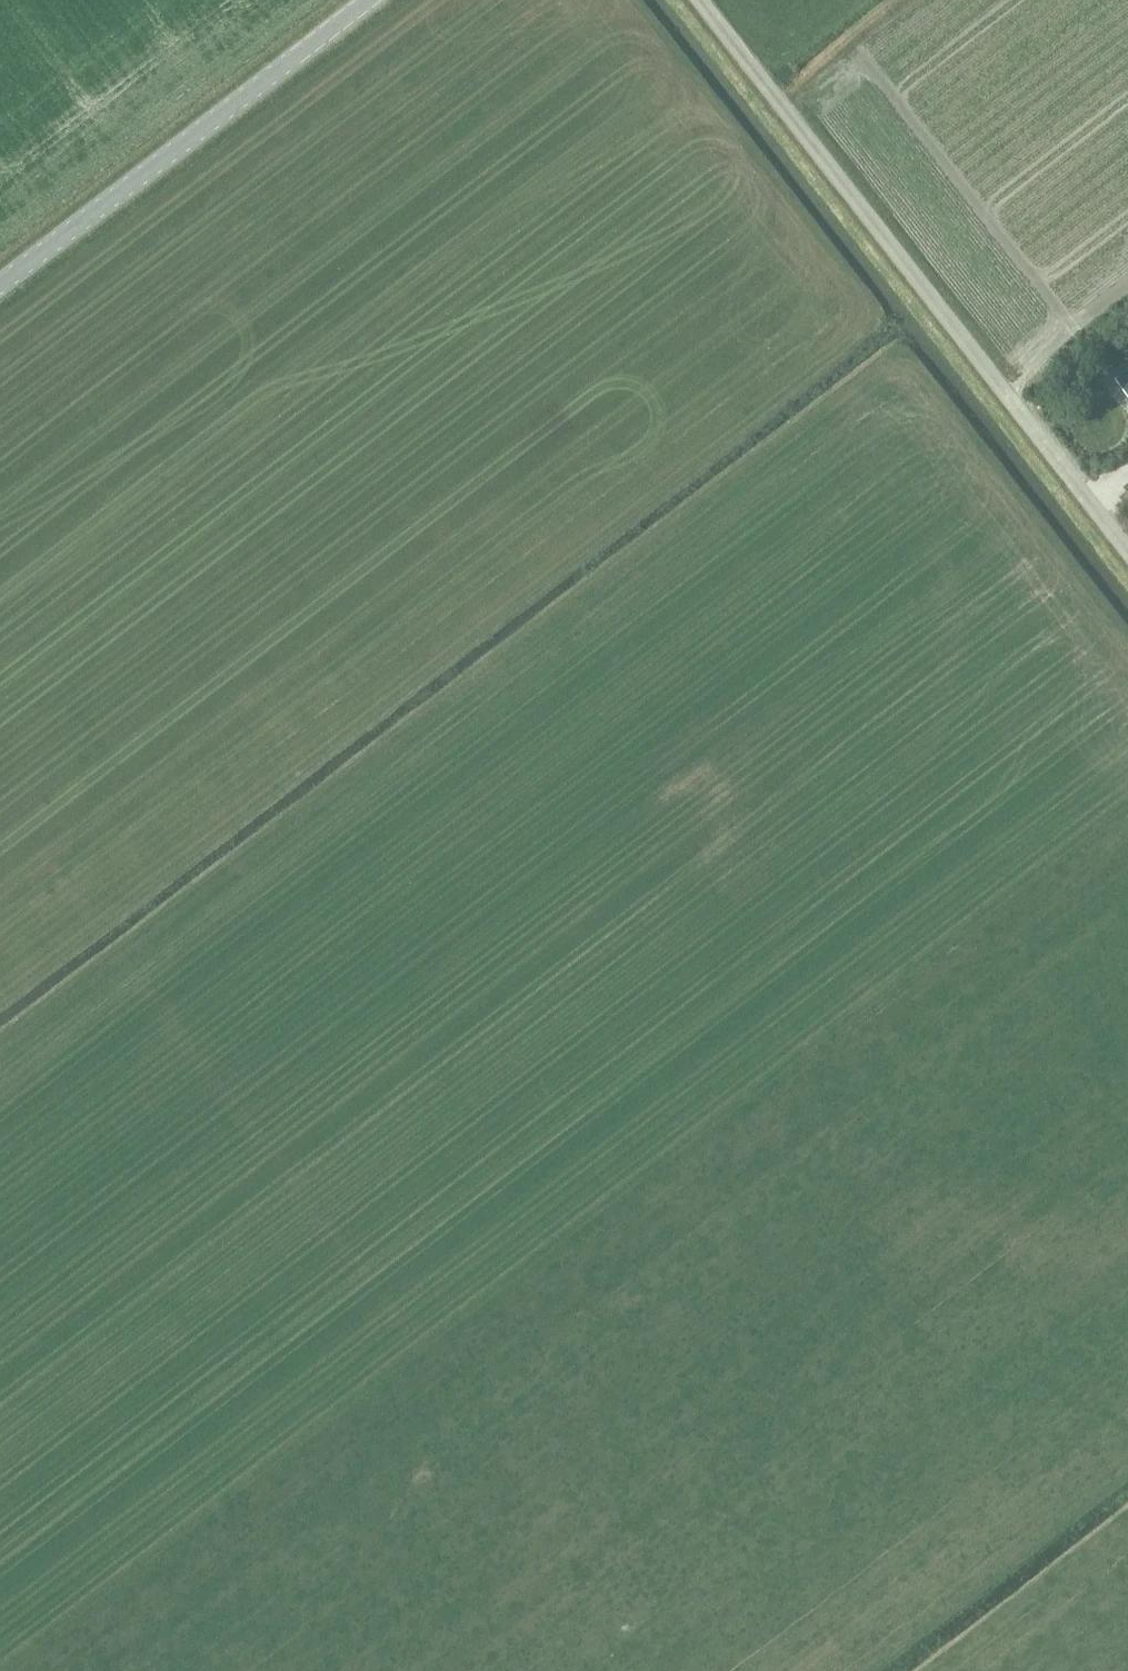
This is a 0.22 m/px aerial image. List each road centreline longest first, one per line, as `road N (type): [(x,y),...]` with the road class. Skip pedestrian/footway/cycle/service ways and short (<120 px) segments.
road 1 (unclassified): [(1127,546),(691,0)]
road 2 (unclassified): [(0,282),(366,0)]

